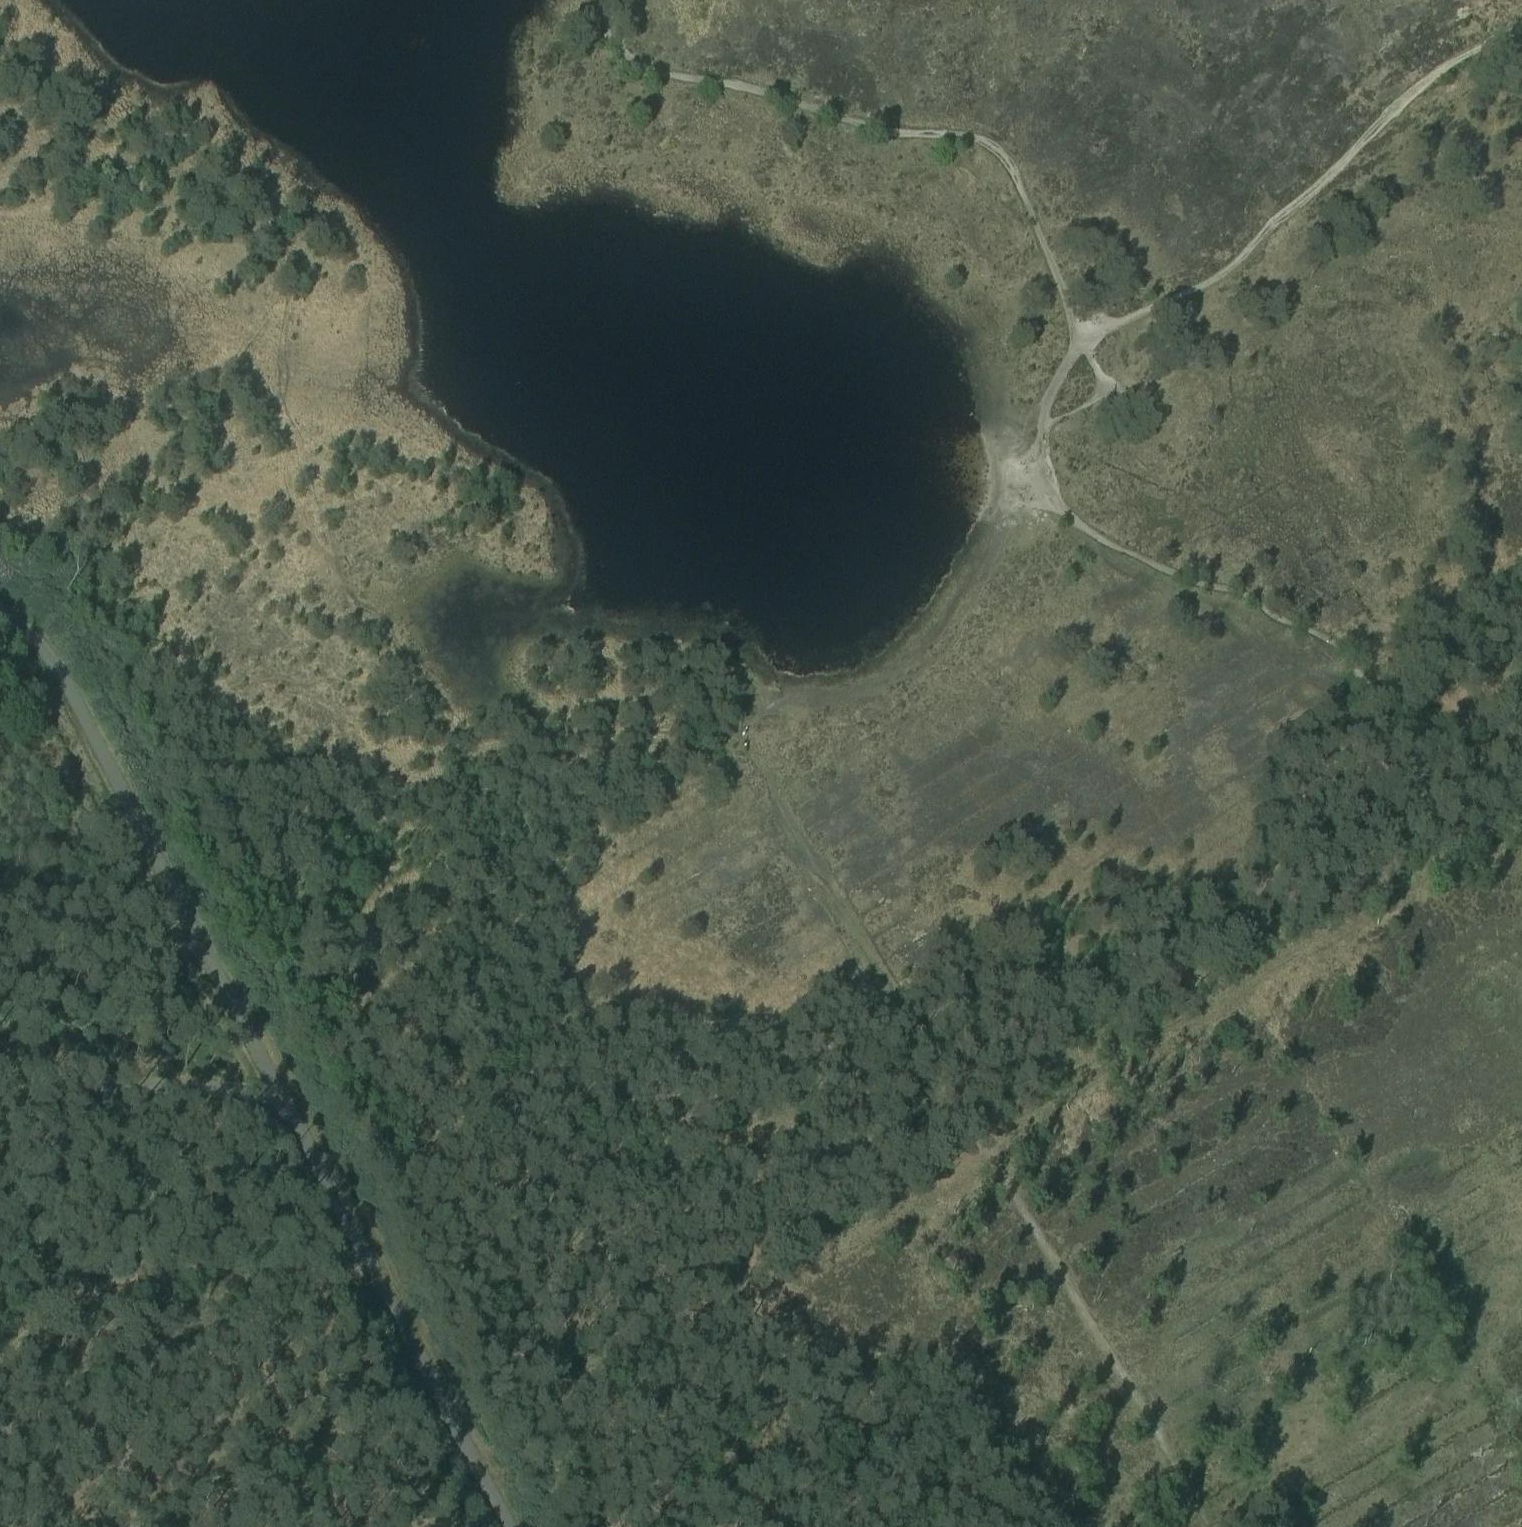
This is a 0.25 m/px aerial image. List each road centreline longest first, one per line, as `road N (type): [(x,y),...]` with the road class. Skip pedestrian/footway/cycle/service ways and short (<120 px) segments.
road 1 (track): [(593,1526),(566,1488),(533,1413),(616,1360),(717,1311),(790,1189),(958,1108),(998,1027),(1142,956),(1253,925),(1288,841),(1445,731)]
road 2 (track): [(608,0),(611,32),(630,61),(905,132),(970,133),(998,147),(1056,268),(1080,343)]
road 3 (track): [(958,1108),(947,1075),(744,743),(745,719)]
road 4 (track): [(0,1070),(274,1090)]
road 5 (track): [(1521,840),(1445,731)]

